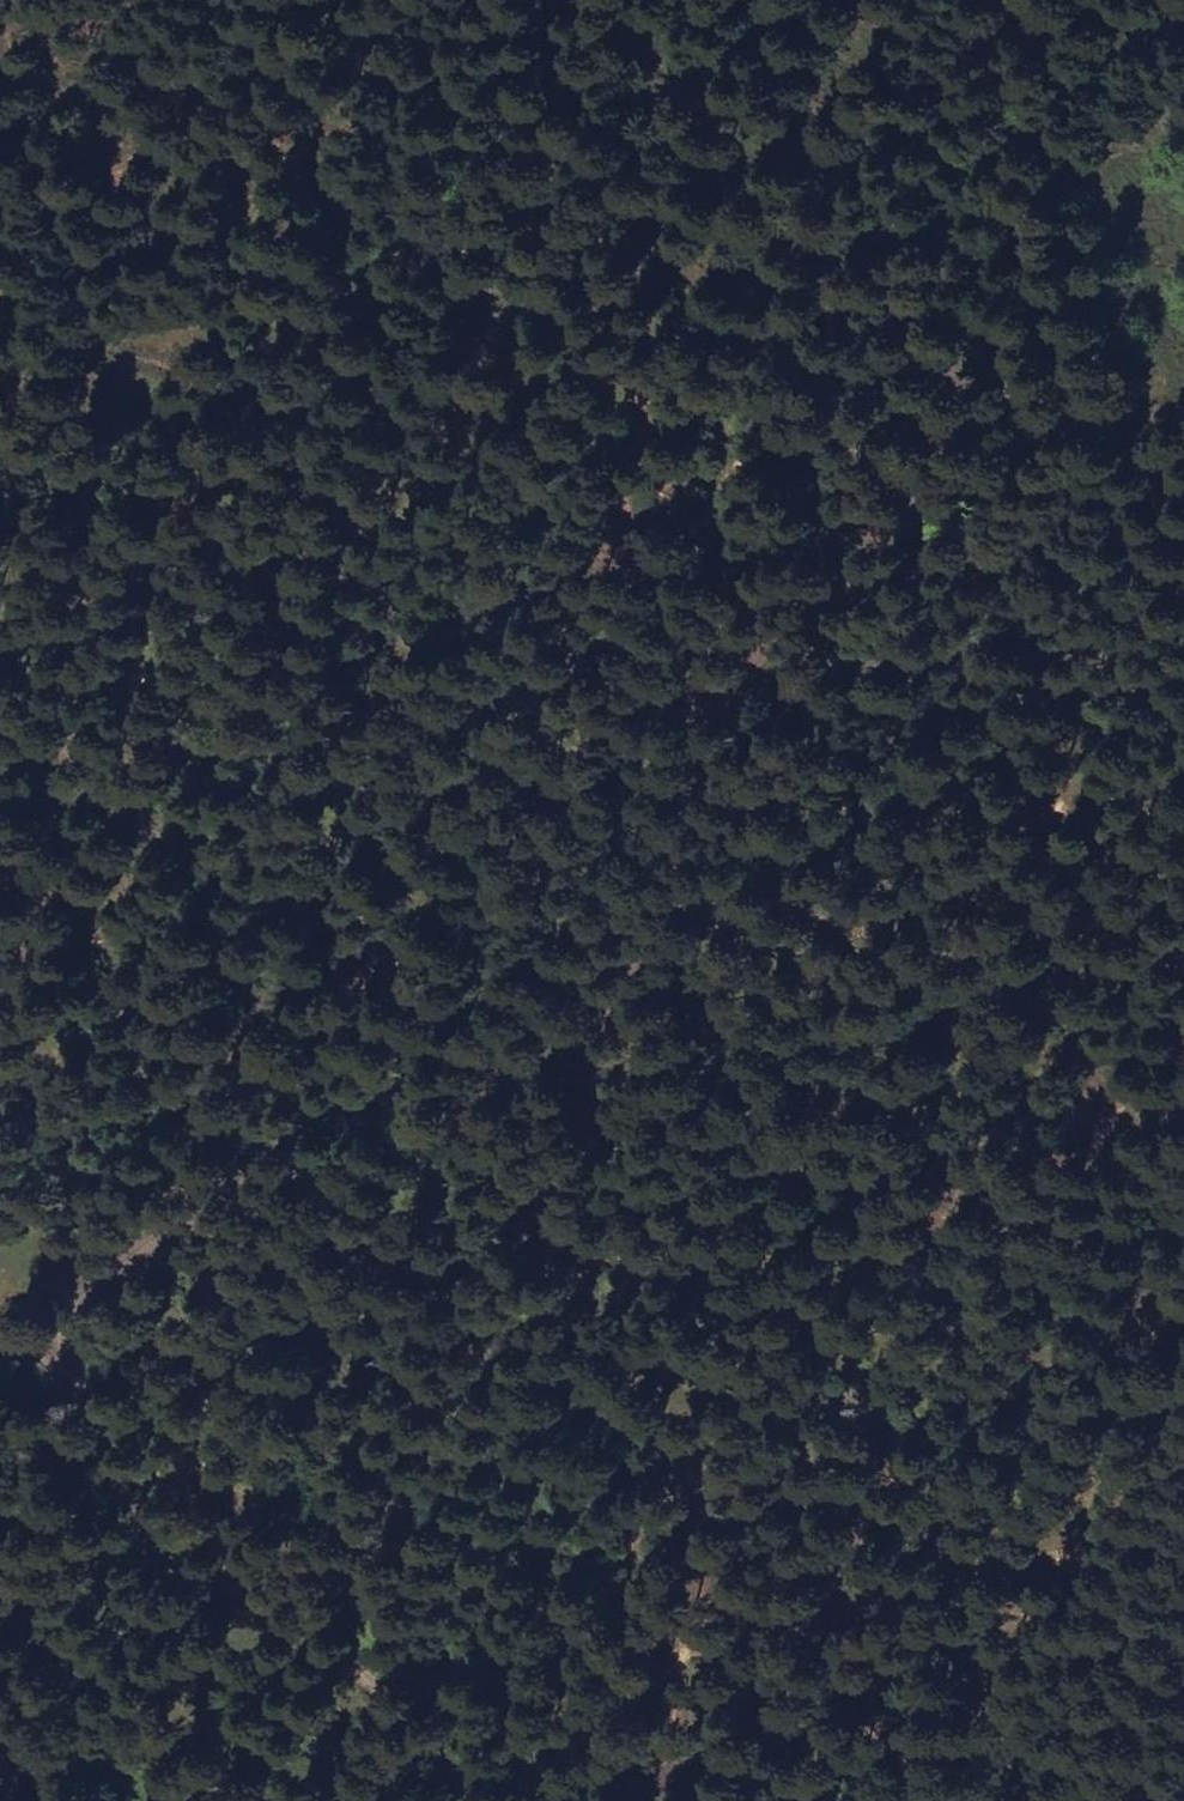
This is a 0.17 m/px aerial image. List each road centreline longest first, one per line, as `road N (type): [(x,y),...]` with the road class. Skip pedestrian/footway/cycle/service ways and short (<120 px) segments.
road 1 (track): [(500,1800),(0,1326)]

